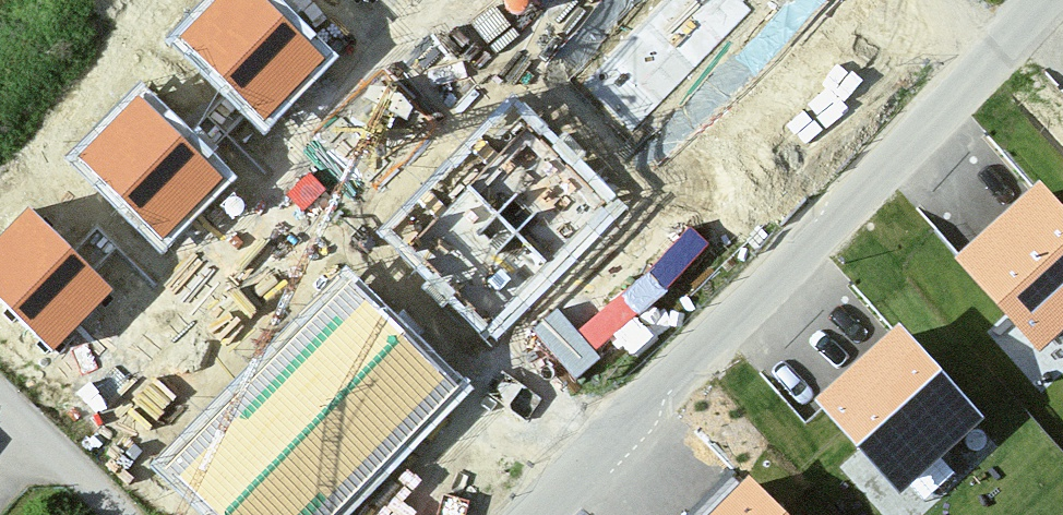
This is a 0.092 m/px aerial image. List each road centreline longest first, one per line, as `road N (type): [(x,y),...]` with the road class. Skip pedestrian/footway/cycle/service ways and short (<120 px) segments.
road 1 (tertiary): [(1062,4),(552,514)]

